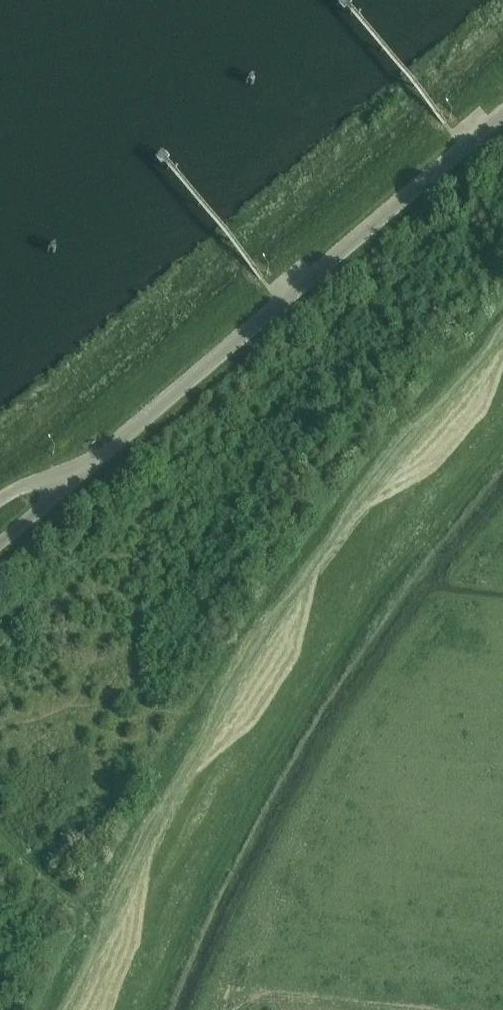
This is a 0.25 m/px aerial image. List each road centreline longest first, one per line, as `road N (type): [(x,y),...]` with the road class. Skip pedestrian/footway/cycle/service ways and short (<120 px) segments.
road 1 (track): [(502,303),(431,377),(331,501),(192,705),(46,1009)]
road 2 (unclassified): [(0,542),(502,115)]
road 3 (track): [(84,920),(0,827)]

